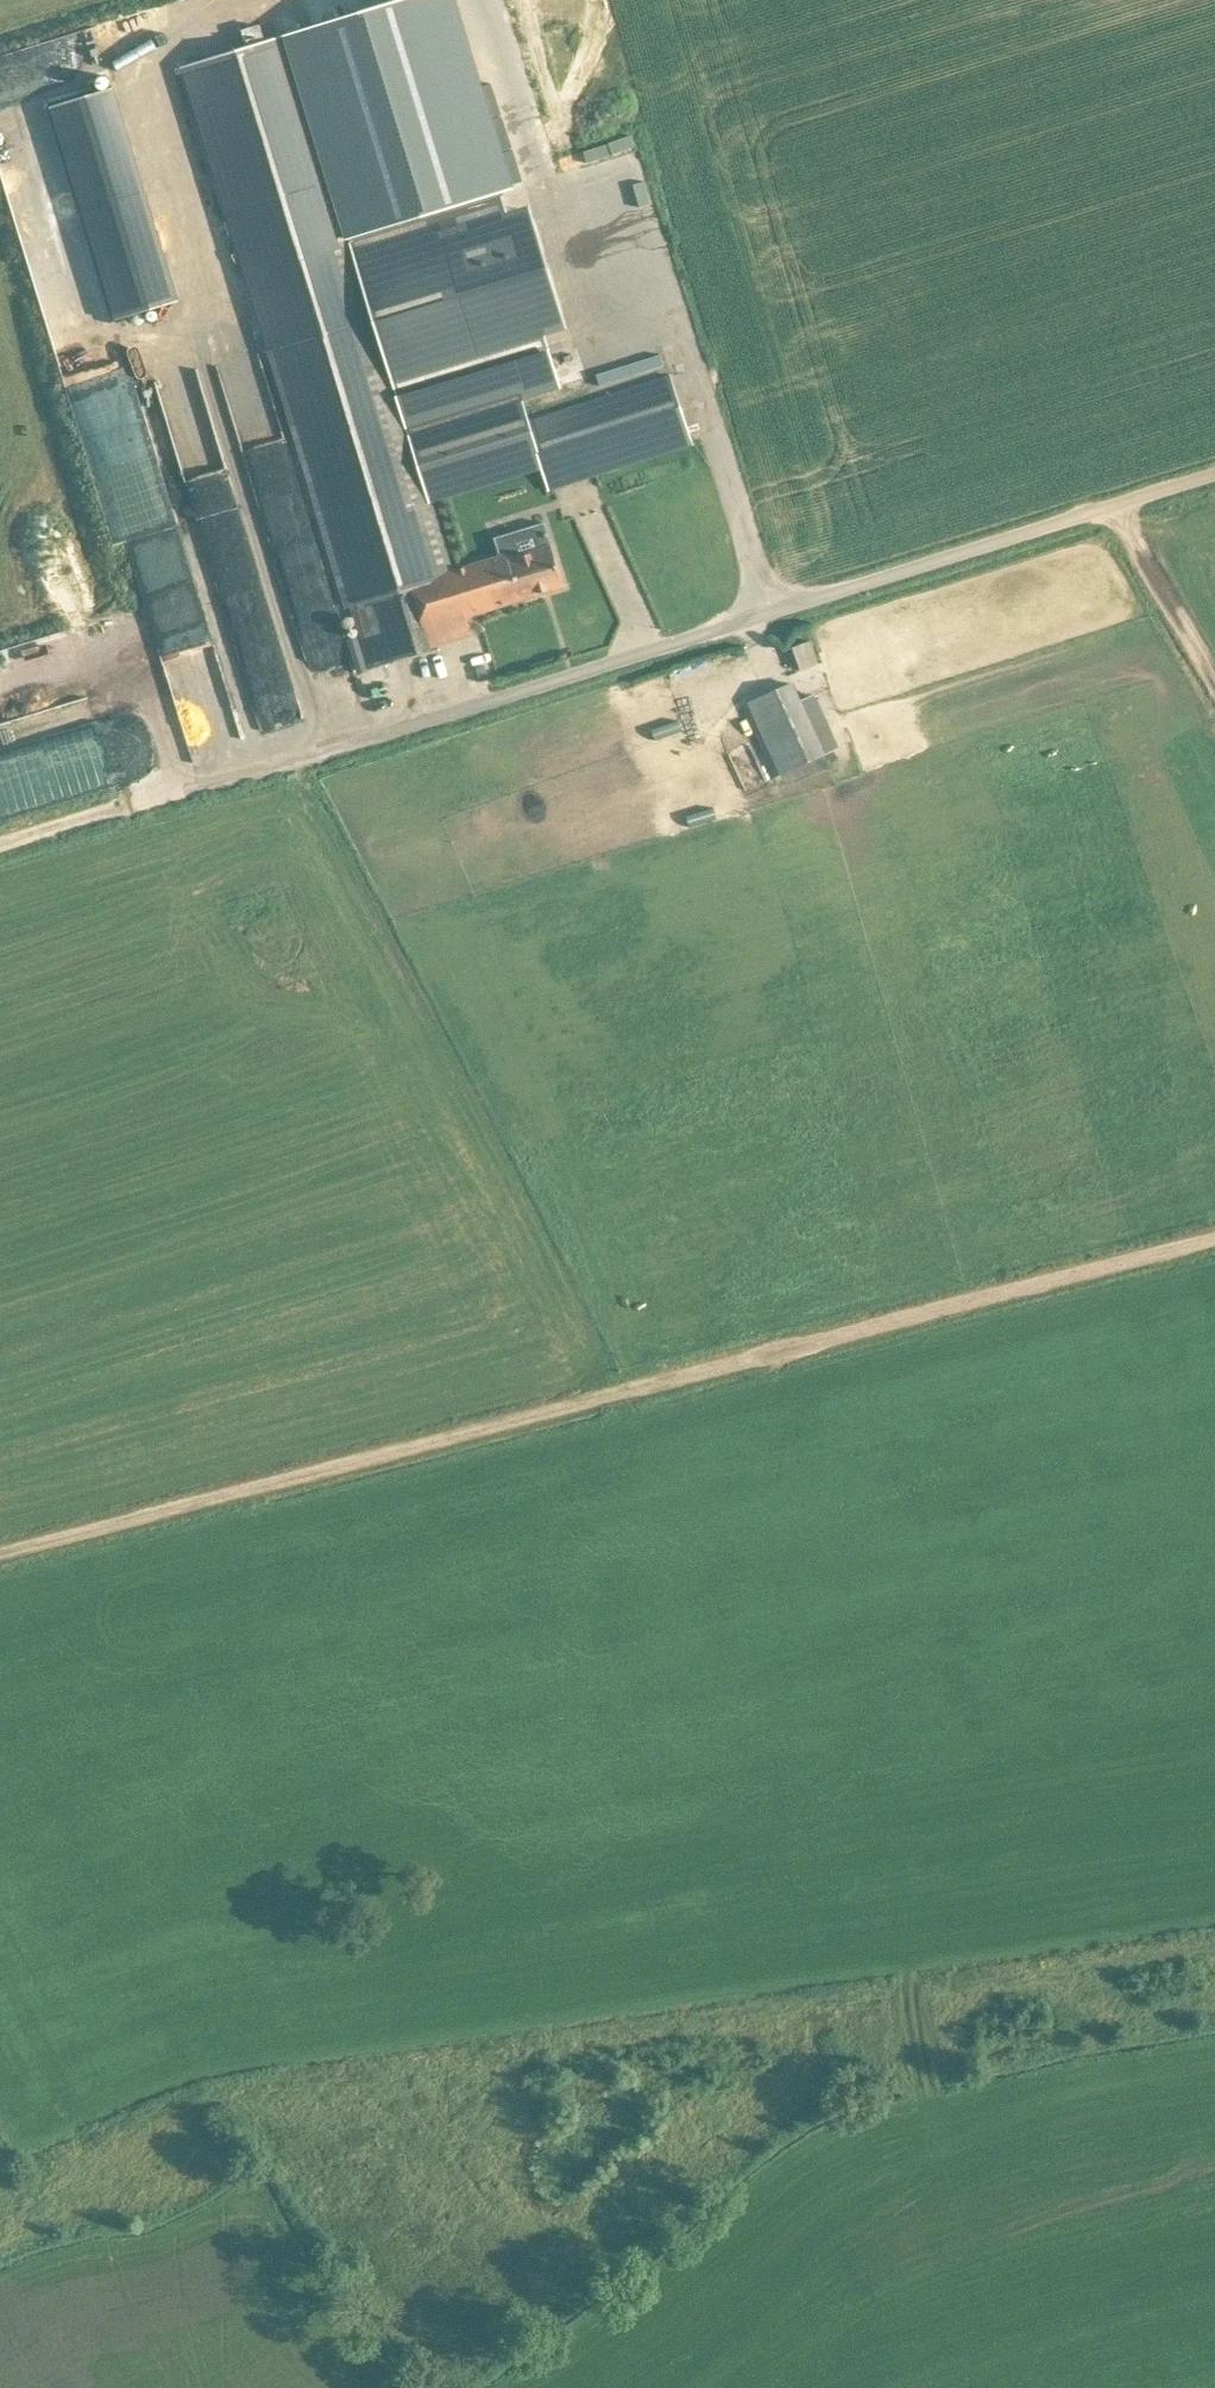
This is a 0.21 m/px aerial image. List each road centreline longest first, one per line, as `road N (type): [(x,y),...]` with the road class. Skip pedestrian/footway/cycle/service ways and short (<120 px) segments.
road 1 (track): [(1214,1244),(0,1557)]
road 2 (unclassified): [(240,781),(1214,476)]
road 3 (track): [(1113,507),(1214,675)]

